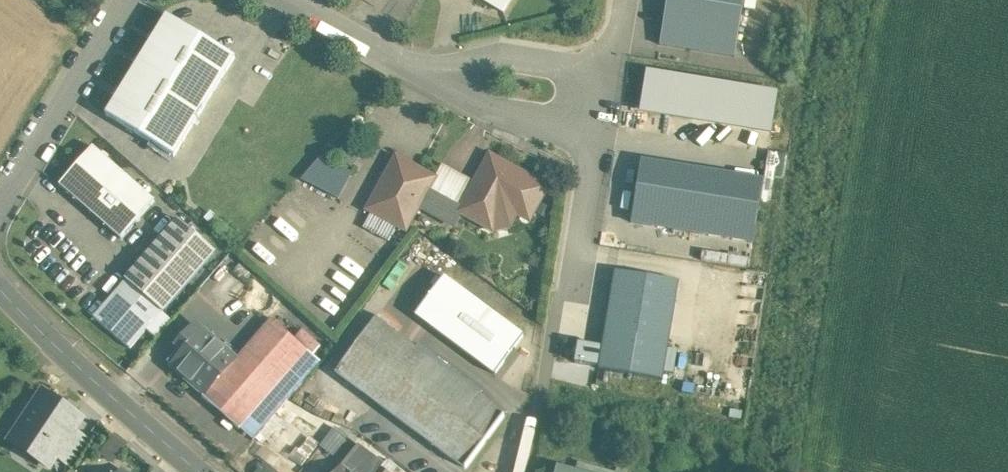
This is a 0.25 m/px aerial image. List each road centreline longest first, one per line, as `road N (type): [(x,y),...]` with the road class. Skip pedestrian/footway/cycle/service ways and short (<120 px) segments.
road 1 (tertiary): [(0,287),(49,340),(202,471)]
road 2 (residential): [(598,139),(577,281),(558,302),(541,398)]
road 3 (residential): [(0,204),(126,0)]
road 4 (residential): [(607,71),(495,53),(428,77)]
road 5 (residential): [(428,77),(500,114),(598,139)]
road 6 (residential): [(289,0),(428,77)]

